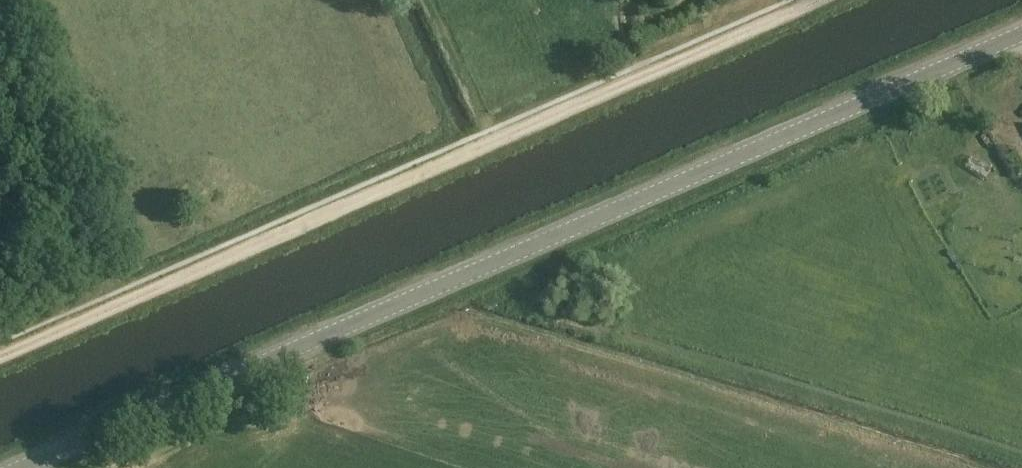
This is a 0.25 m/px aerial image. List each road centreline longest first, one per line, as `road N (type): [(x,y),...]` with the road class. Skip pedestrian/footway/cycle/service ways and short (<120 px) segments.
road 1 (tertiary): [(21,467),(1021,39)]
road 2 (track): [(0,359),(822,0)]

